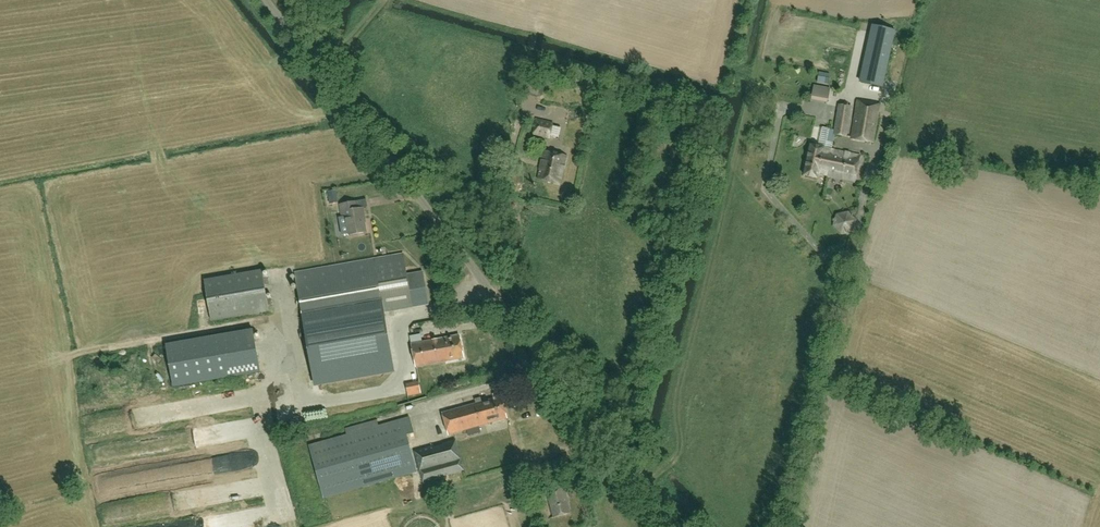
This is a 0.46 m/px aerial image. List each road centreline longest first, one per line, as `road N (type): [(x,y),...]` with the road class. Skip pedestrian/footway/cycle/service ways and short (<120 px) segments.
road 1 (unclassified): [(673,526),(299,40)]

